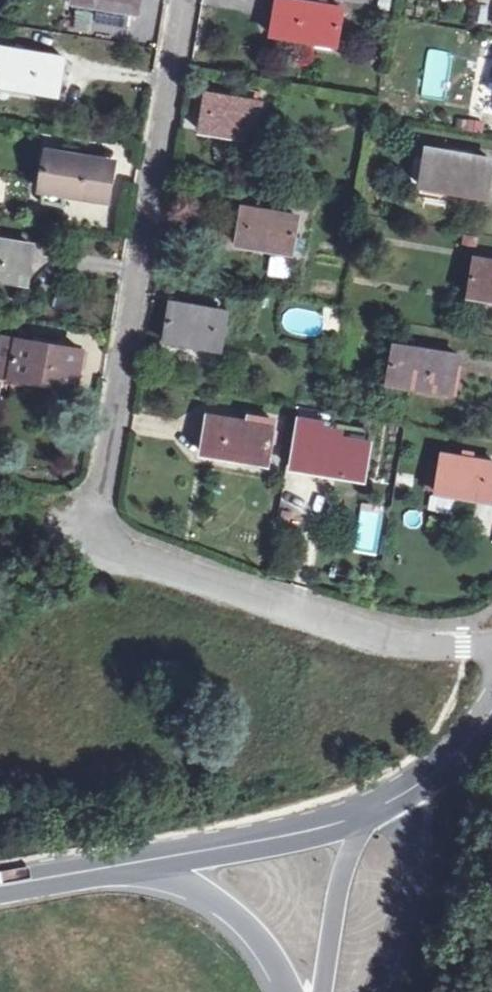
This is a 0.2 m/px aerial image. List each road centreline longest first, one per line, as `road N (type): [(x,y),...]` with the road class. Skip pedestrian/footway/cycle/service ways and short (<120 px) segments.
road 1 (residential): [(491,650),(443,648),(297,605),(130,549),(99,521),(185,0)]
road 2 (tertiary): [(366,811),(315,829),(147,860)]
road 3 (primary): [(377,991),(415,870),(398,798)]
road 4 (motorway): [(147,860),(242,920),(289,991)]
road 5 (motorway): [(366,811),(338,890),(322,991)]
road 6 (tertiary): [(147,860),(0,887)]
road 7 (tertiary): [(491,710),(466,745),(398,798)]

